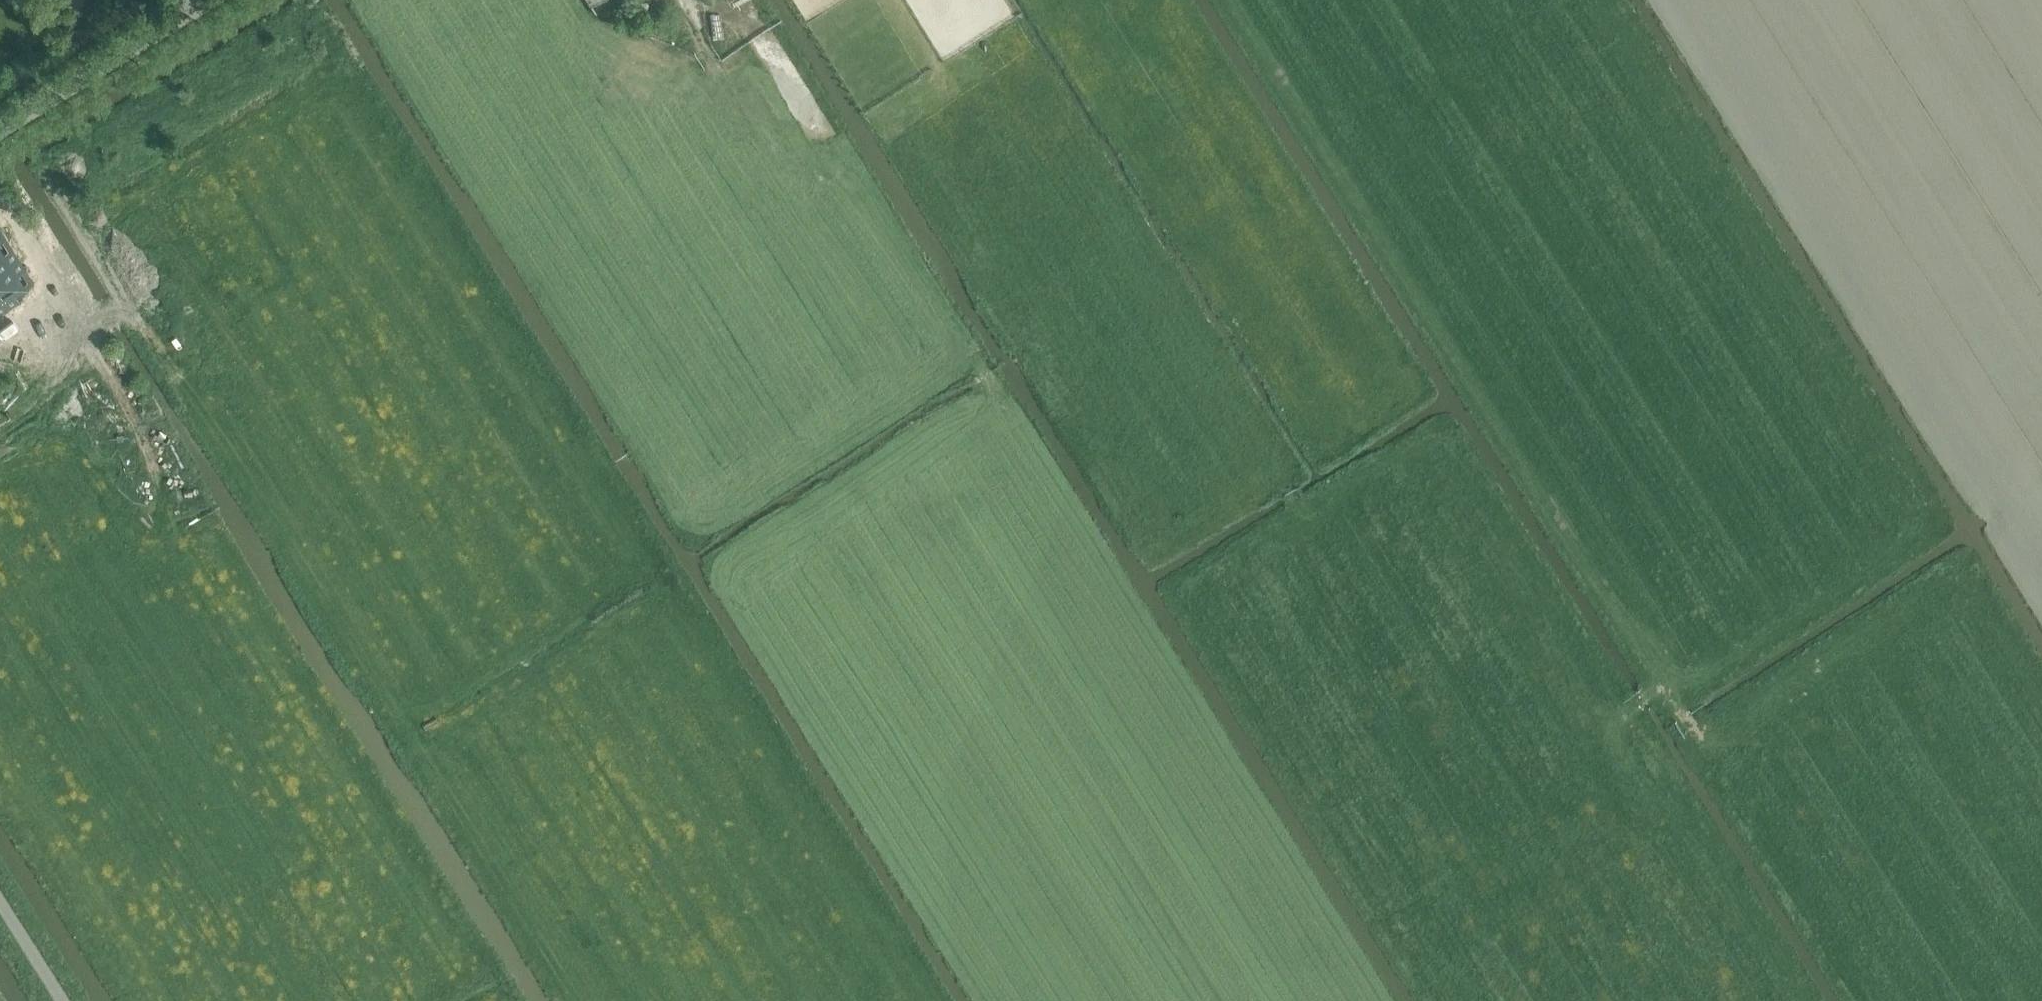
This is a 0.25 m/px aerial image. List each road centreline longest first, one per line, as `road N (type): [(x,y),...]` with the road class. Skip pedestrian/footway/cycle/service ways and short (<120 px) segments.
road 1 (tertiary): [(0,131),(210,0)]

